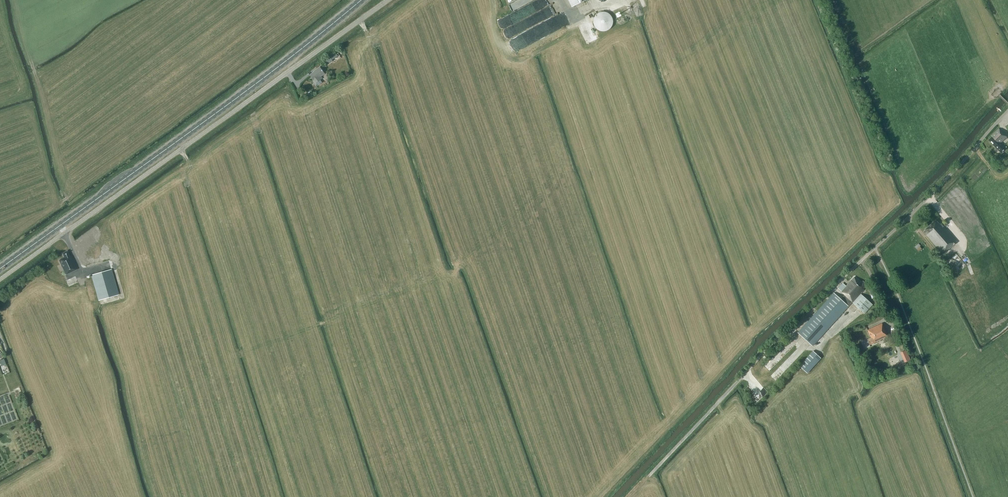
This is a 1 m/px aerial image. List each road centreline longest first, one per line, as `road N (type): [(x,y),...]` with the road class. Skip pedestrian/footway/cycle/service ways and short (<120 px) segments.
road 1 (unclassified): [(0,280),(388,0)]
road 2 (primary): [(0,269),(361,0)]
road 3 (track): [(649,476),(773,342),(875,248)]
road 4 (unclassified): [(875,248),(1007,111)]

